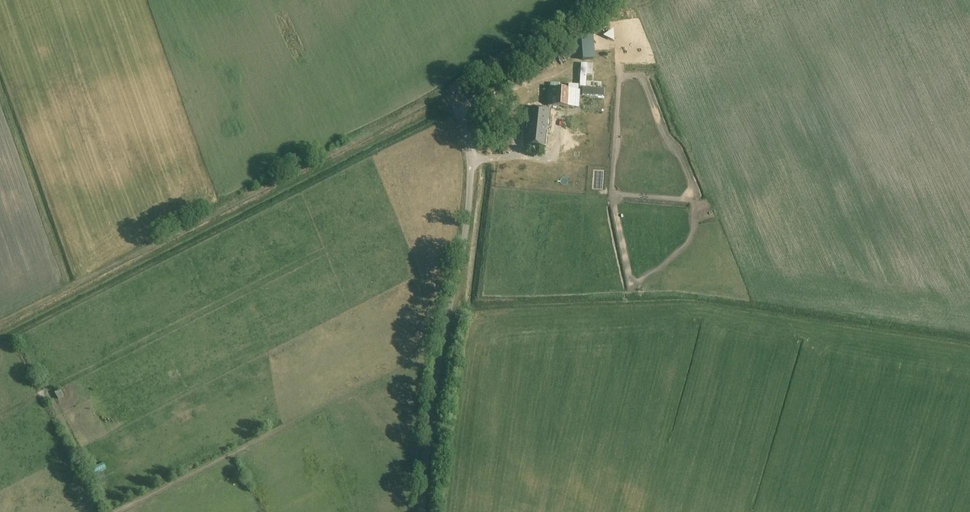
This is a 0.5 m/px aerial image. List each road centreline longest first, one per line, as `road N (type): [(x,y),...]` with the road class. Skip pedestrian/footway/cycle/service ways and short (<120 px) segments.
road 1 (track): [(450,96),(0,322)]
road 2 (unclassified): [(421,511),(436,381),(469,222),(469,150)]
road 3 (track): [(590,0),(476,70),(450,96)]

